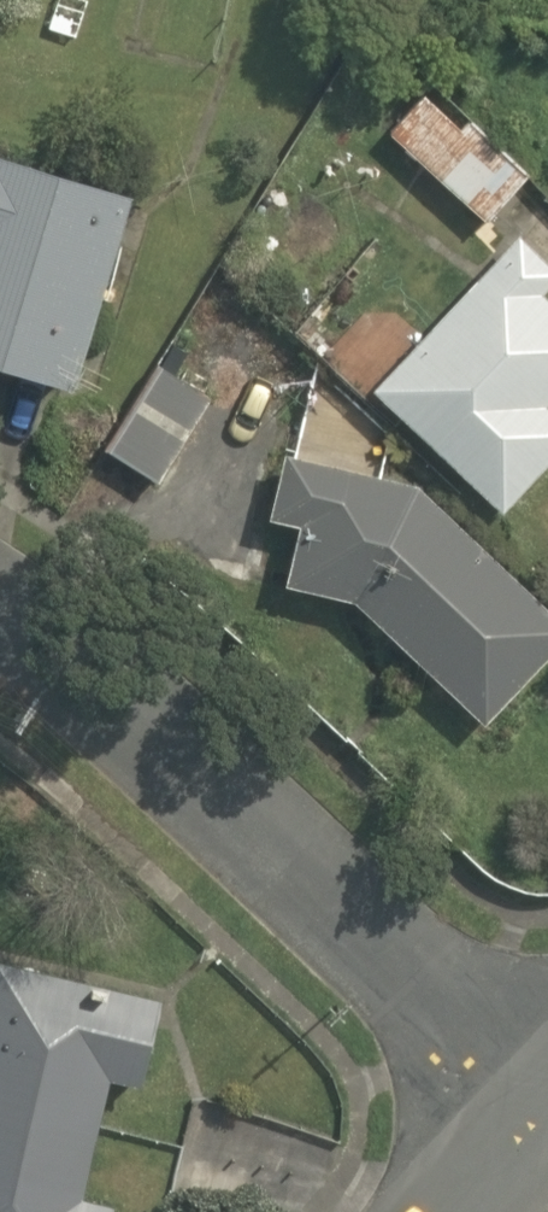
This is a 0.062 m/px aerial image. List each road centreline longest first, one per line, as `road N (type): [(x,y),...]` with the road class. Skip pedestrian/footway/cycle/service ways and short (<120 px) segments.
road 1 (residential): [(0,571),(123,654),(547,1096)]

